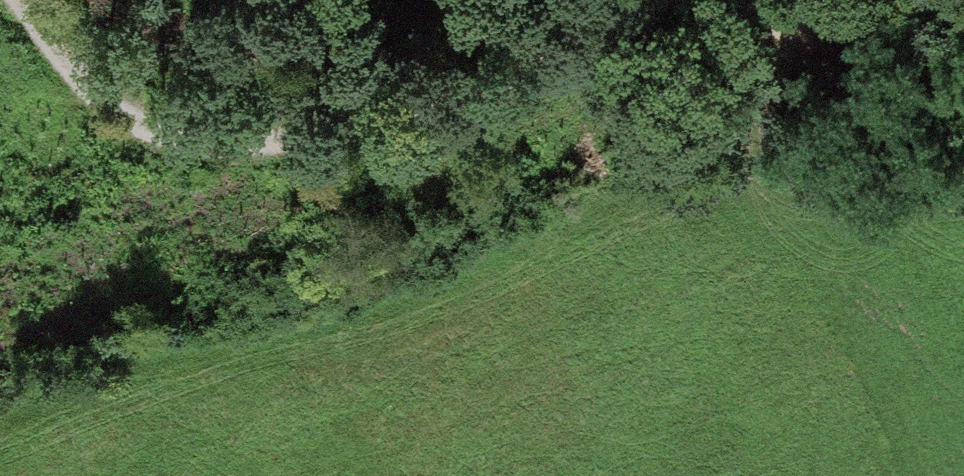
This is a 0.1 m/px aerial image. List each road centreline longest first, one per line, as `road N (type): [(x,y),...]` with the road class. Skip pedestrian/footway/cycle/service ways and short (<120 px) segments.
road 1 (track): [(655,0),(498,84),(215,142),(92,90),(30,0)]
road 2 (track): [(912,0),(819,17),(750,0)]
road 3 (track): [(504,0),(413,107)]

